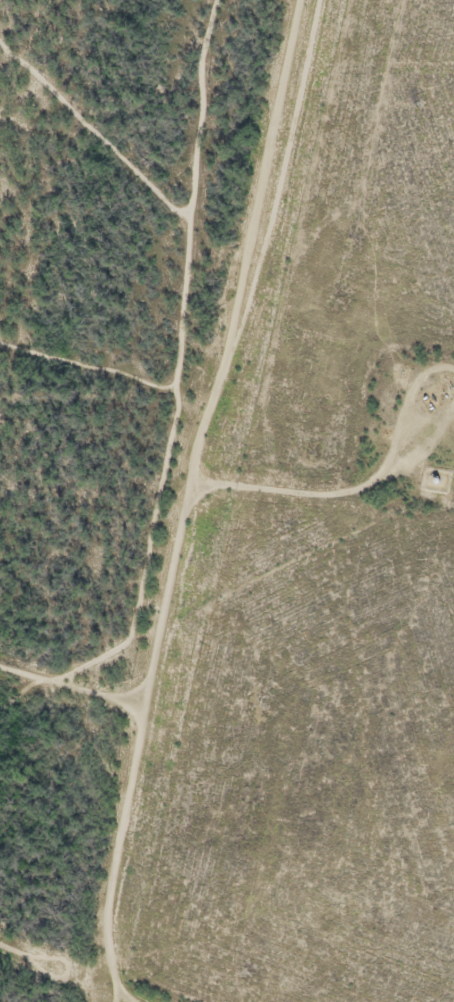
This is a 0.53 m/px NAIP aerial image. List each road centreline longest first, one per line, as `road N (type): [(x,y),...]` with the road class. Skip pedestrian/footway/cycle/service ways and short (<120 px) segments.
road 1 (track): [(157,1001),(110,979),(124,824),(197,453),(310,0)]

